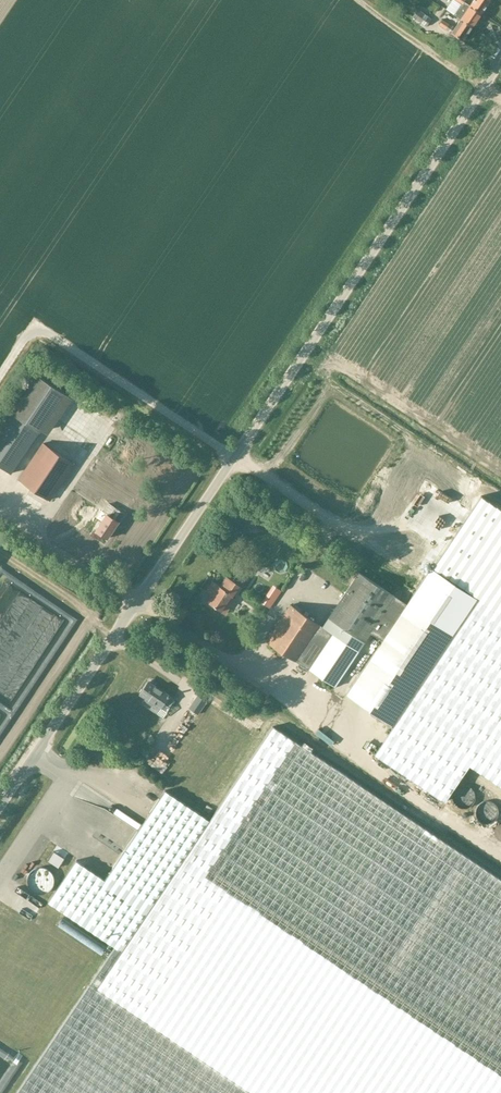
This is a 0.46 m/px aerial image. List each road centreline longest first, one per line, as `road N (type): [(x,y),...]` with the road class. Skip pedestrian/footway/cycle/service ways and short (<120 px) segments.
road 1 (unclassified): [(0,806),(500,61)]

